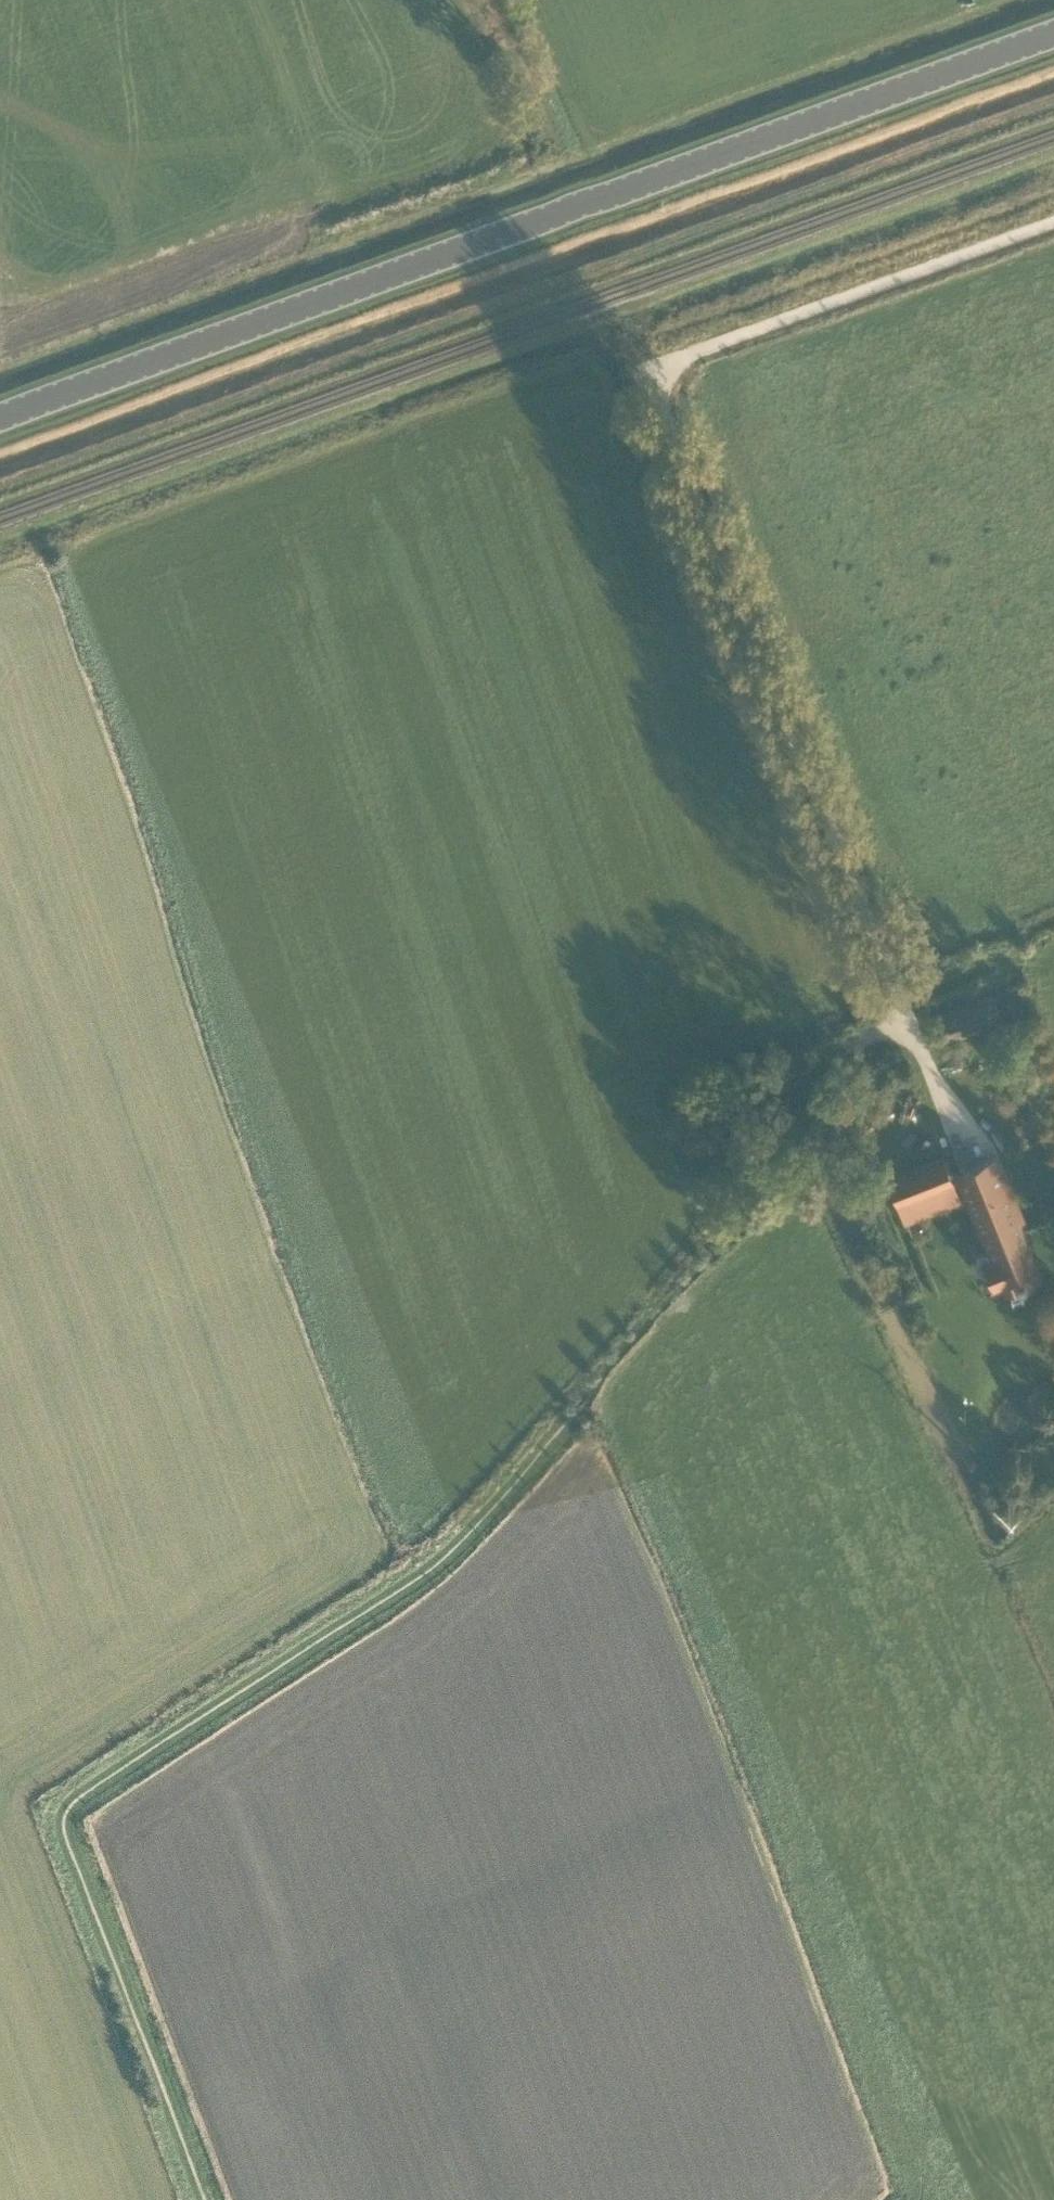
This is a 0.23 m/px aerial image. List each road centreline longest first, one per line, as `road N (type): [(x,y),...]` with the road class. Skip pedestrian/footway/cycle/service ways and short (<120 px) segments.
road 1 (secondary): [(1053,29),(0,414)]

